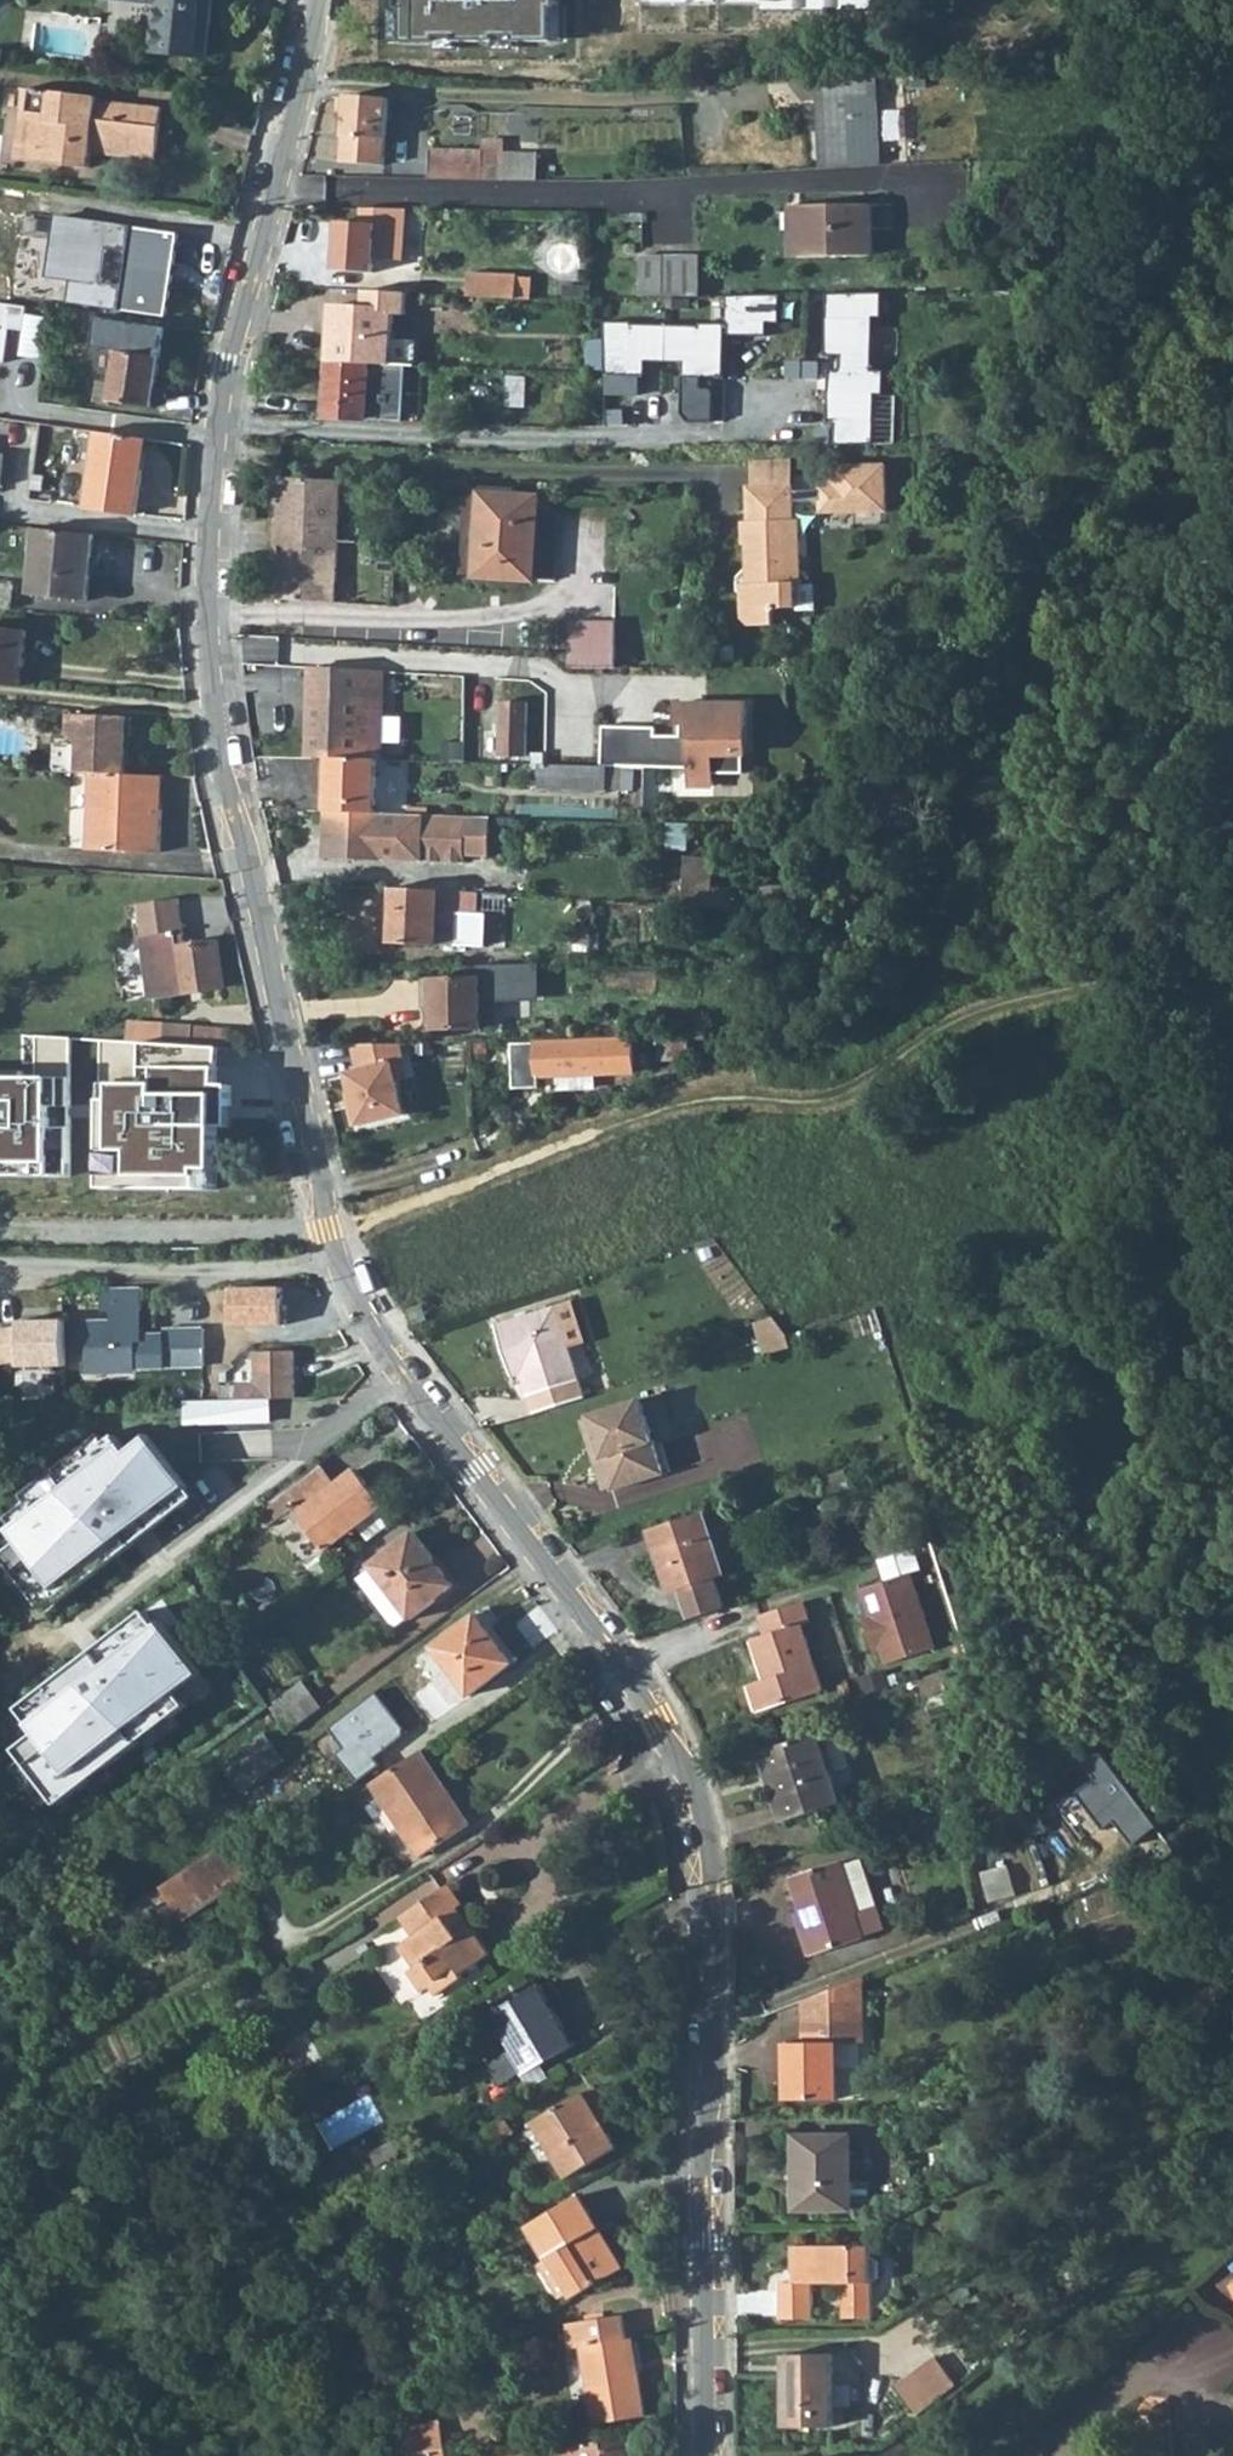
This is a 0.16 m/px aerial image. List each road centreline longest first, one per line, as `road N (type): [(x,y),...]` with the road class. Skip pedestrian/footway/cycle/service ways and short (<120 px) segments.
road 1 (residential): [(711,2455),(708,1884),(688,1797),(647,1691),(447,1439),(385,1345),(326,1221),(225,742),(217,577),(223,413),(322,0)]

